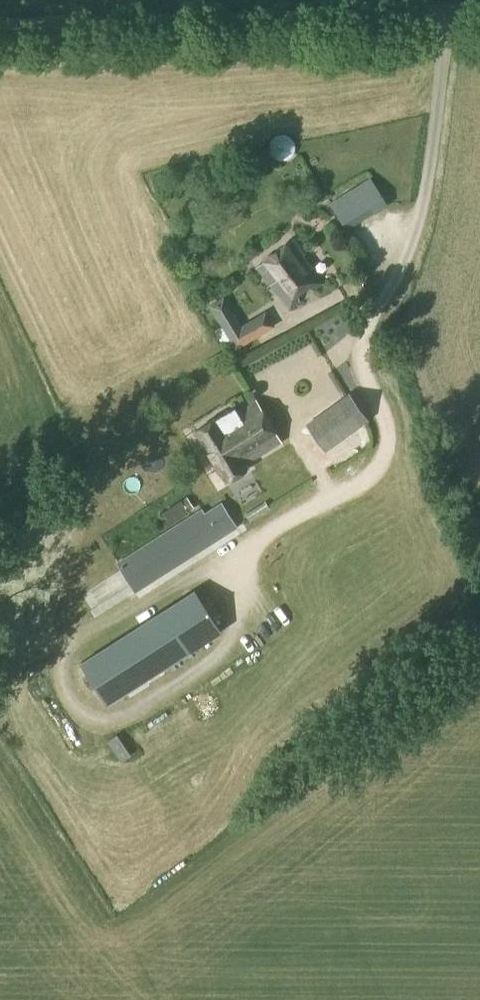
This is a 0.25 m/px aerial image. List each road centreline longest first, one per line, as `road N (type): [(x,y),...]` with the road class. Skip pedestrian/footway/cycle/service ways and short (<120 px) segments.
road 1 (unclassified): [(479,20),(0,34)]

